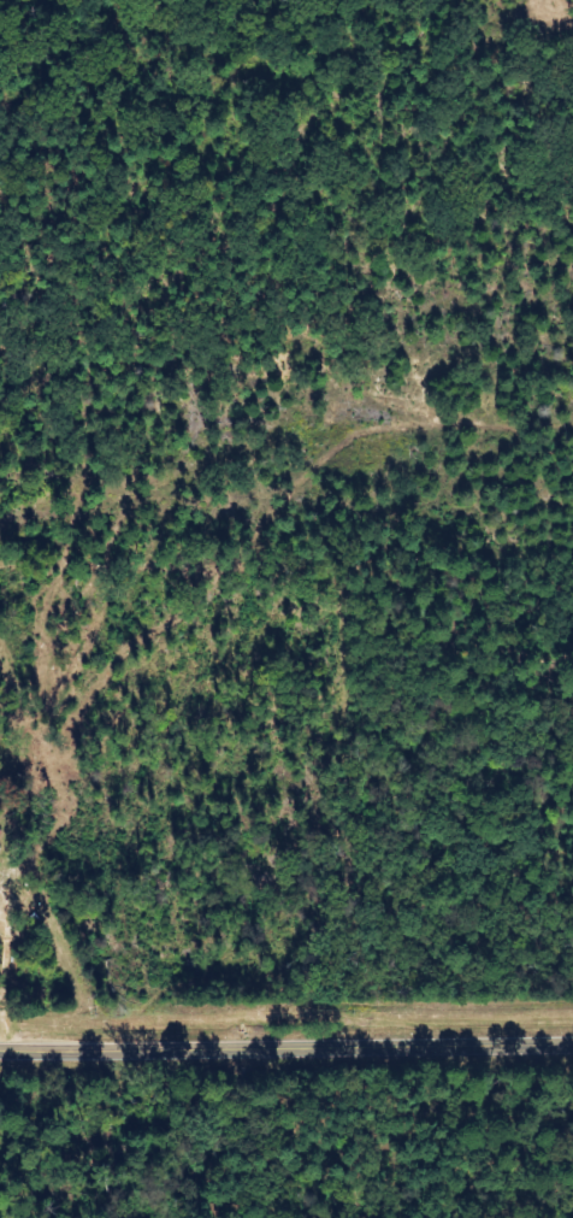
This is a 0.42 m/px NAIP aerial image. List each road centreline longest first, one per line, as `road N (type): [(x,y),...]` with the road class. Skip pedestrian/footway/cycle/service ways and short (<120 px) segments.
road 1 (tertiary): [(0,1050),(572,1045)]
road 2 (residential): [(572,1100),(361,1112),(187,1111),(192,1217)]

